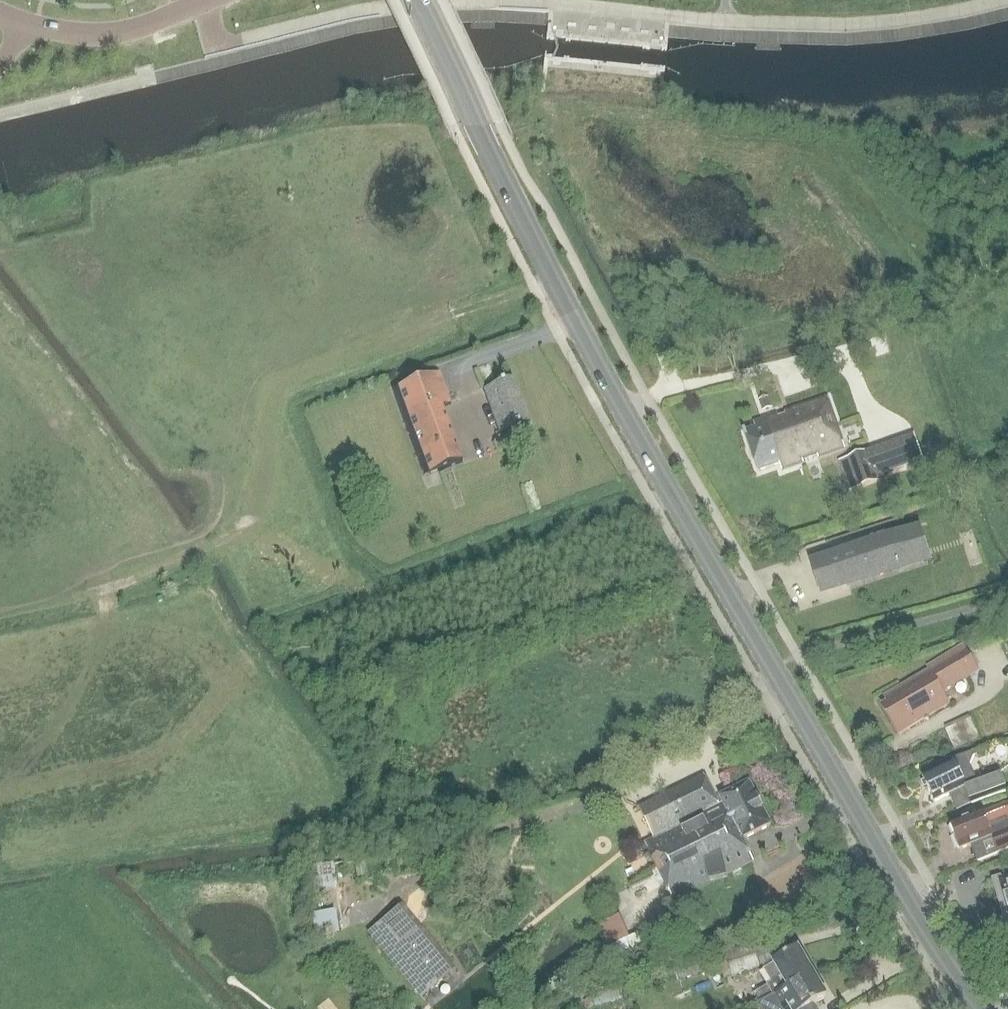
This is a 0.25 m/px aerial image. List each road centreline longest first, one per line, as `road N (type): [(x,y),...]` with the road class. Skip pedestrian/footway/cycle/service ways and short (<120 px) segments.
road 1 (secondary): [(980,1008),(582,333),(420,0)]
road 2 (track): [(555,278),(300,368),(279,385),(268,413),(256,510),(237,535),(109,590),(0,614)]
road 3 (track): [(109,590),(95,656),(61,715),(0,786)]
road 4 (residential): [(25,25),(119,30),(206,0)]

